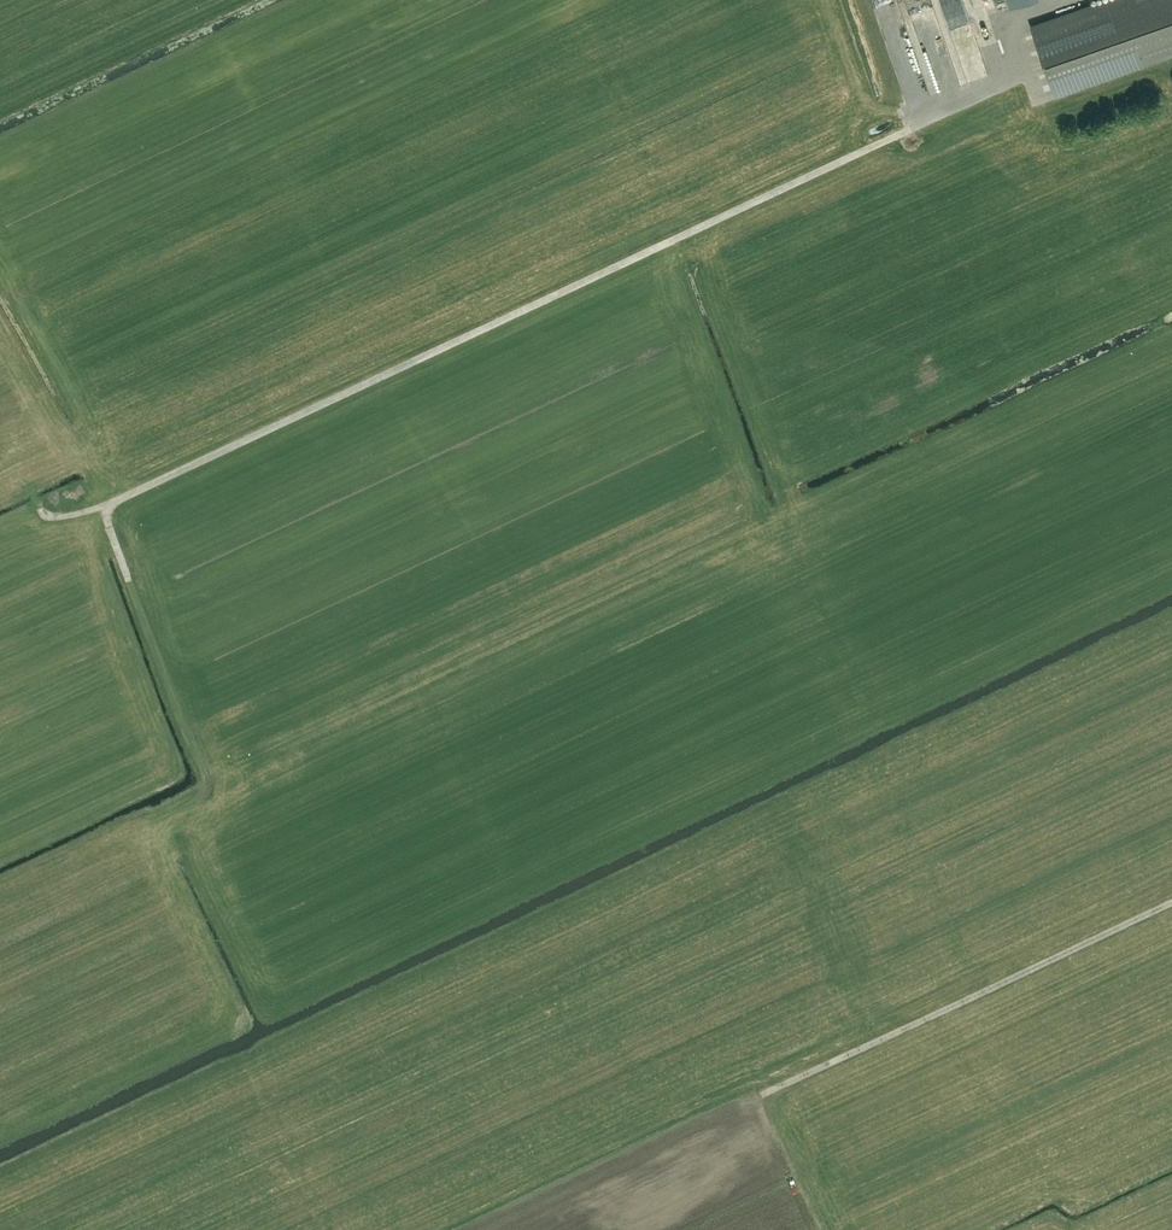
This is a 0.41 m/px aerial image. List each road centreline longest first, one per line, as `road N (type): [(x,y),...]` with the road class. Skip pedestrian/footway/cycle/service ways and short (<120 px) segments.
road 1 (track): [(153,821),(198,798),(206,784),(105,521),(109,504),(918,120)]
road 2 (track): [(1171,902),(748,1100)]

